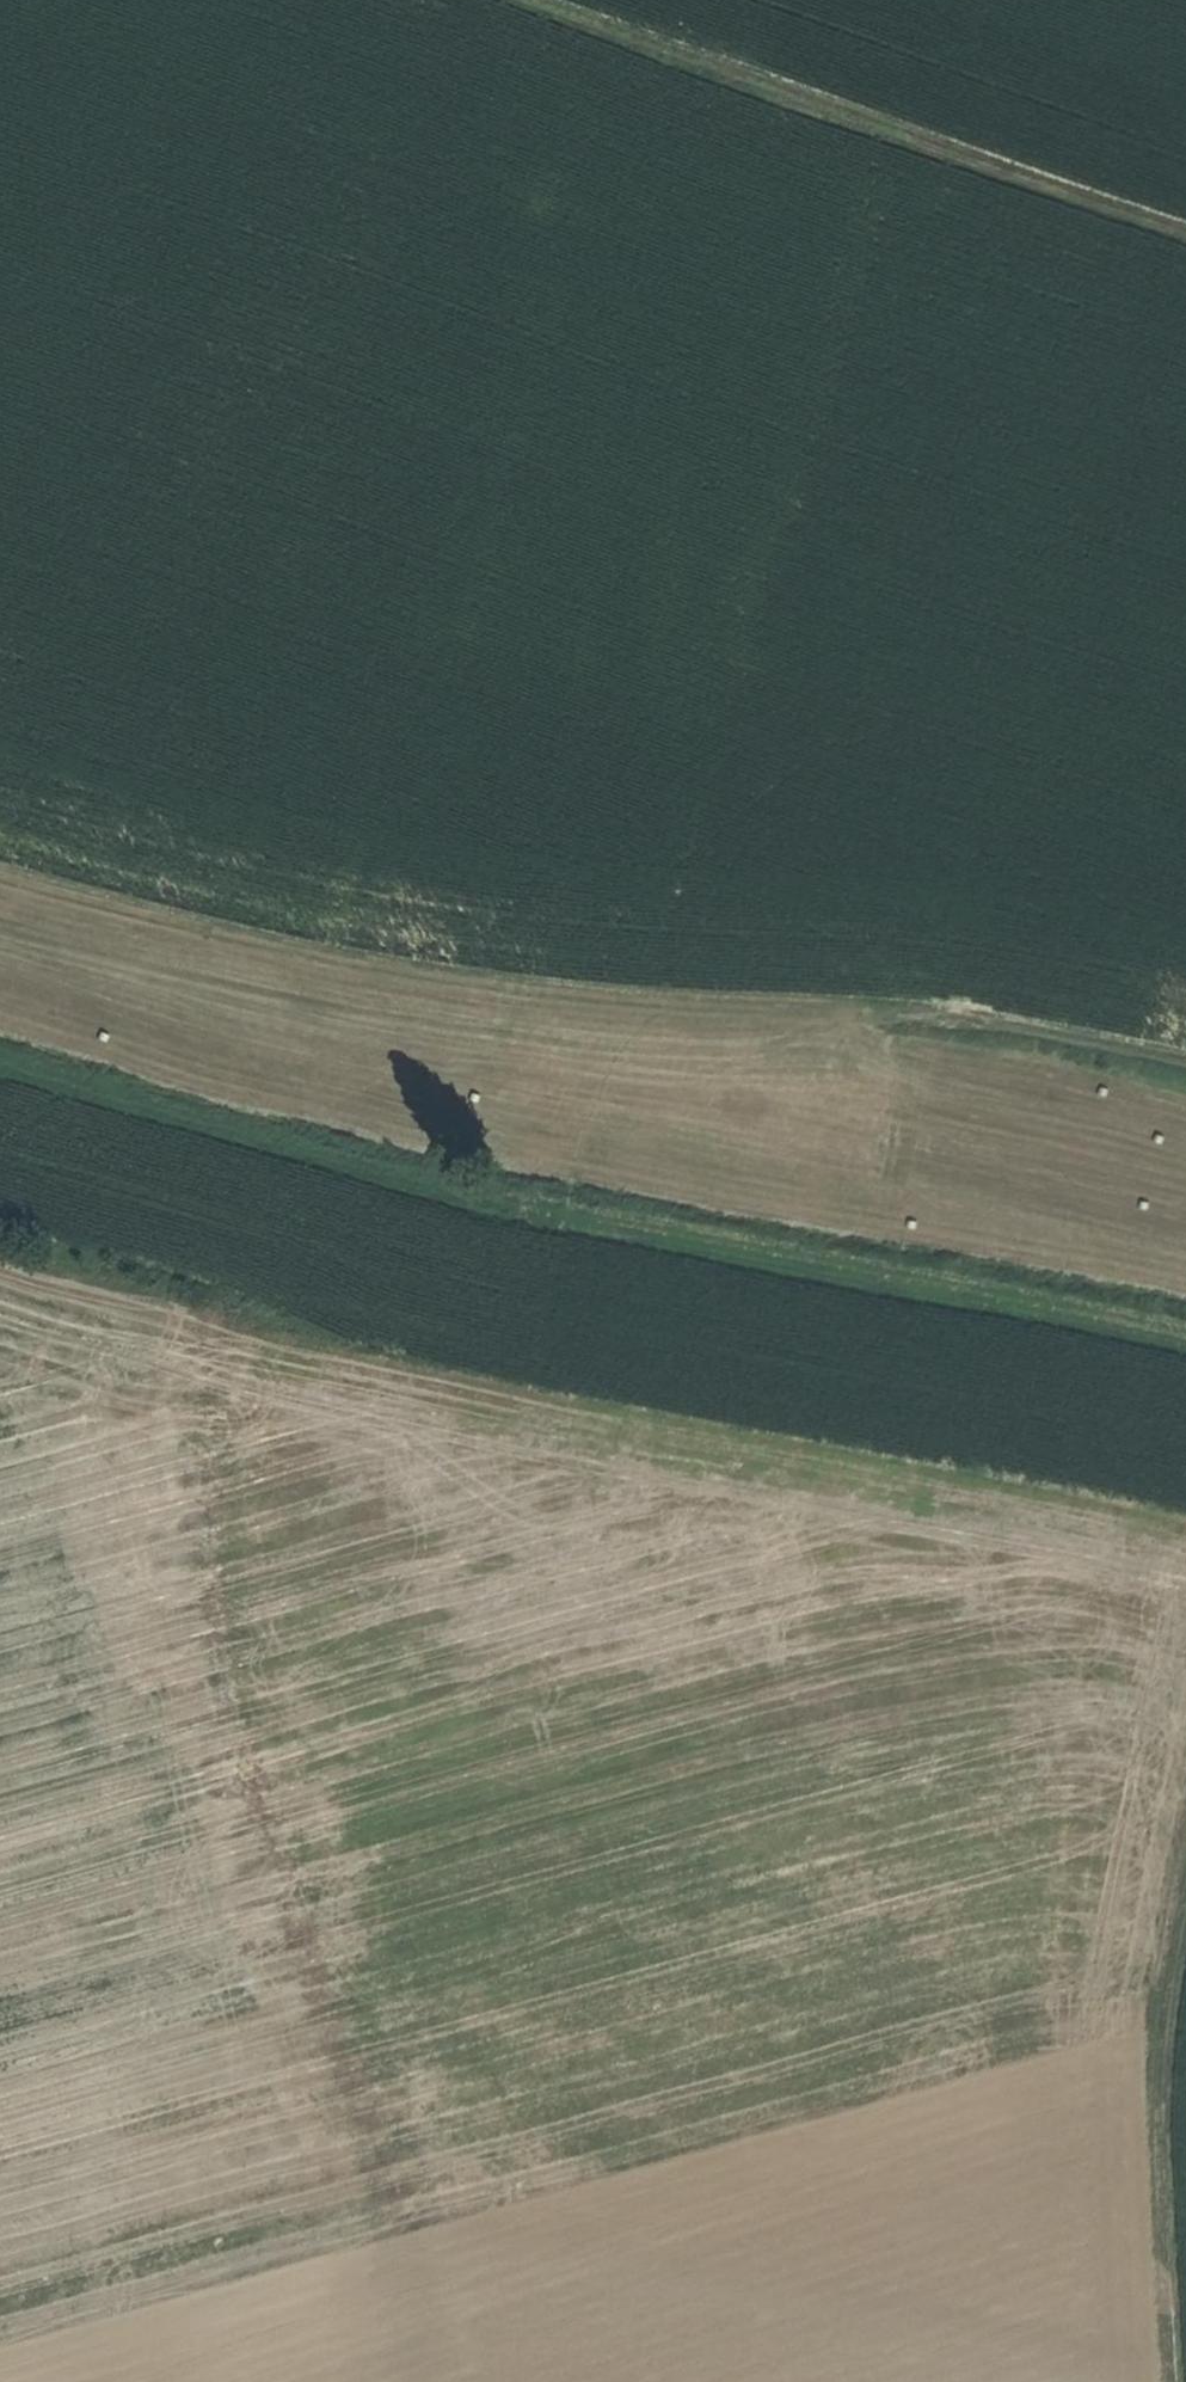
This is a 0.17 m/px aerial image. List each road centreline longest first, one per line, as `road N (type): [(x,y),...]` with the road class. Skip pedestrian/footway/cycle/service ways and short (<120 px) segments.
road 1 (track): [(0,1235),(555,1386),(1185,1510)]
road 2 (track): [(1185,1060),(967,1013),(568,989),(342,959),(0,872)]
road 3 (track): [(544,0),(1185,224)]
road 4 (track): [(1185,1937),(1167,2048),(1173,2381)]

